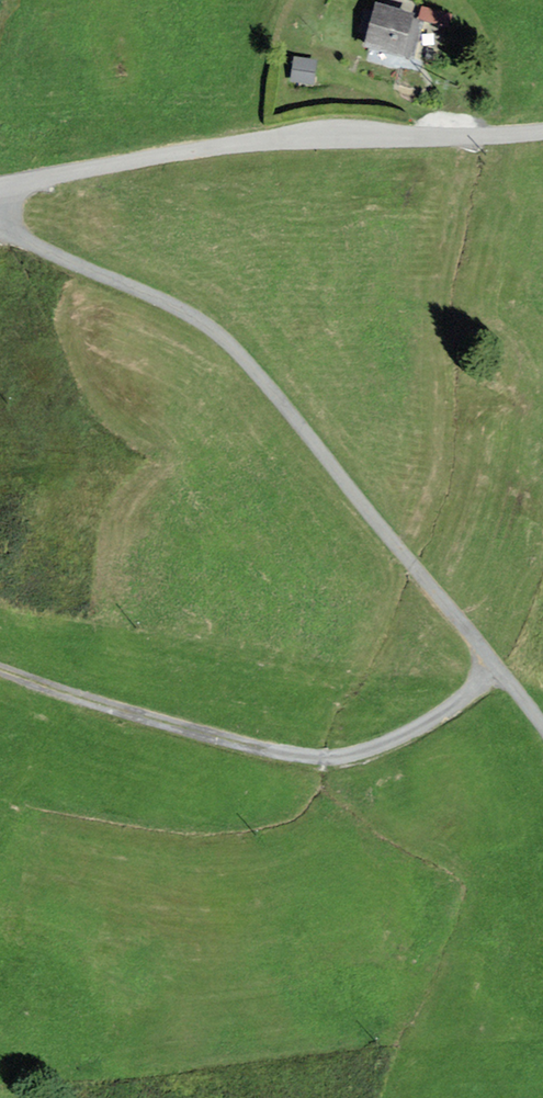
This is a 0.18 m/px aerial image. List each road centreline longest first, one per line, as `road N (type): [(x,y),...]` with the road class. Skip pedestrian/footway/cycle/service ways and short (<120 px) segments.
road 1 (unclassified): [(0,222),(29,248),(203,319),(246,360),(542,725)]
road 2 (unclassified): [(542,137),(303,139),(0,189)]
road 3 (track): [(0,673),(291,757),(355,756),(419,734),(498,669)]

